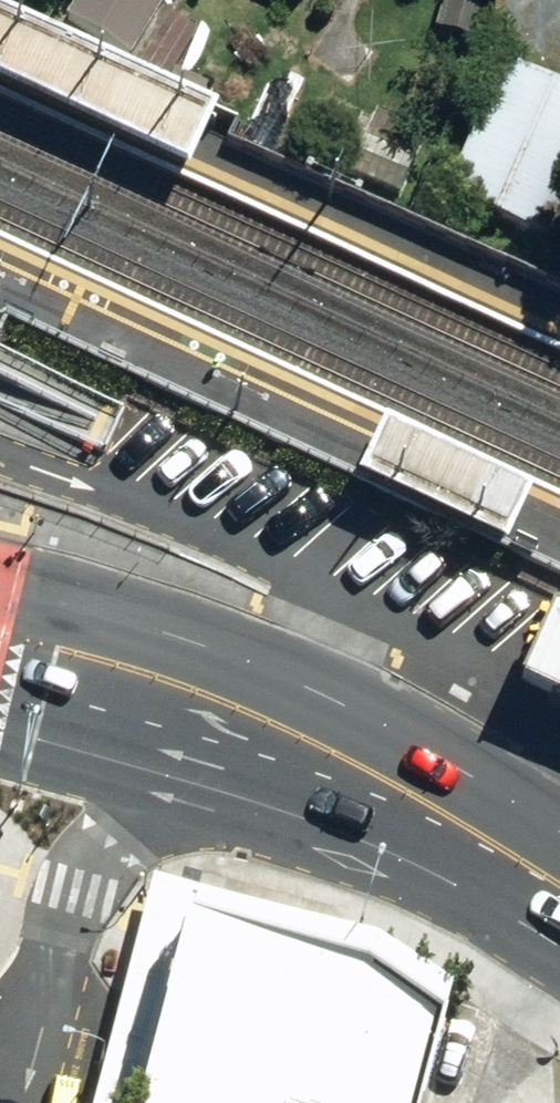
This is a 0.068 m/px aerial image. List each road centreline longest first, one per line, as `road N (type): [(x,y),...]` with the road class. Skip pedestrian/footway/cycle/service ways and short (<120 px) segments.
road 1 (residential): [(242,708),(107,840),(73,891),(22,1102)]
road 2 (secondary): [(559,885),(409,793),(242,708)]
road 3 (secondary): [(242,708),(0,632)]

